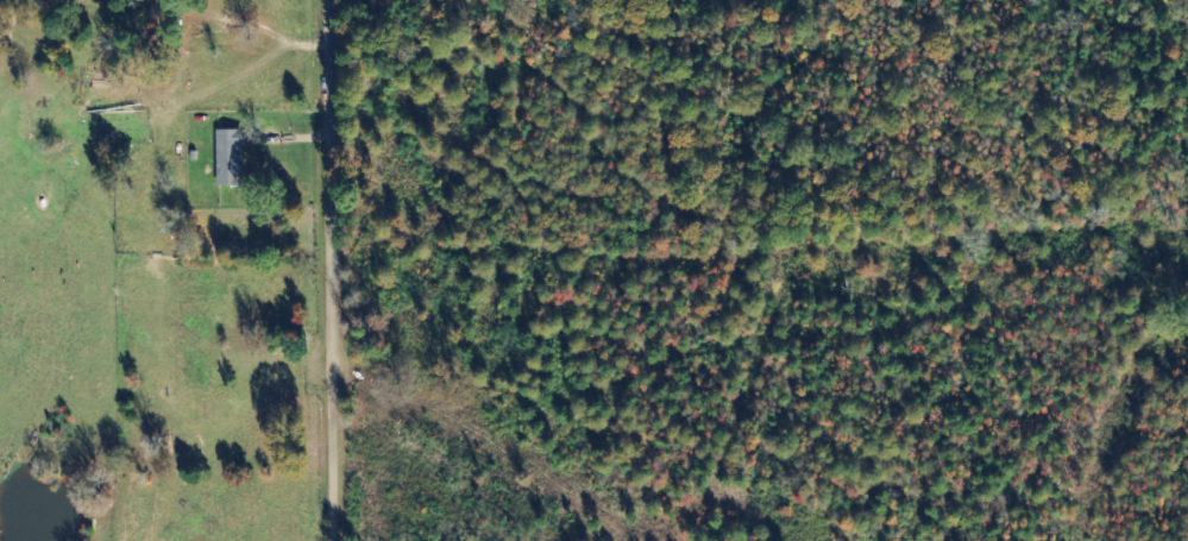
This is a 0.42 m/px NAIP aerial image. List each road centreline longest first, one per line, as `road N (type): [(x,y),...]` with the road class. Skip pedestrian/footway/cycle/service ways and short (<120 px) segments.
road 1 (residential): [(332,0),(335,540)]

